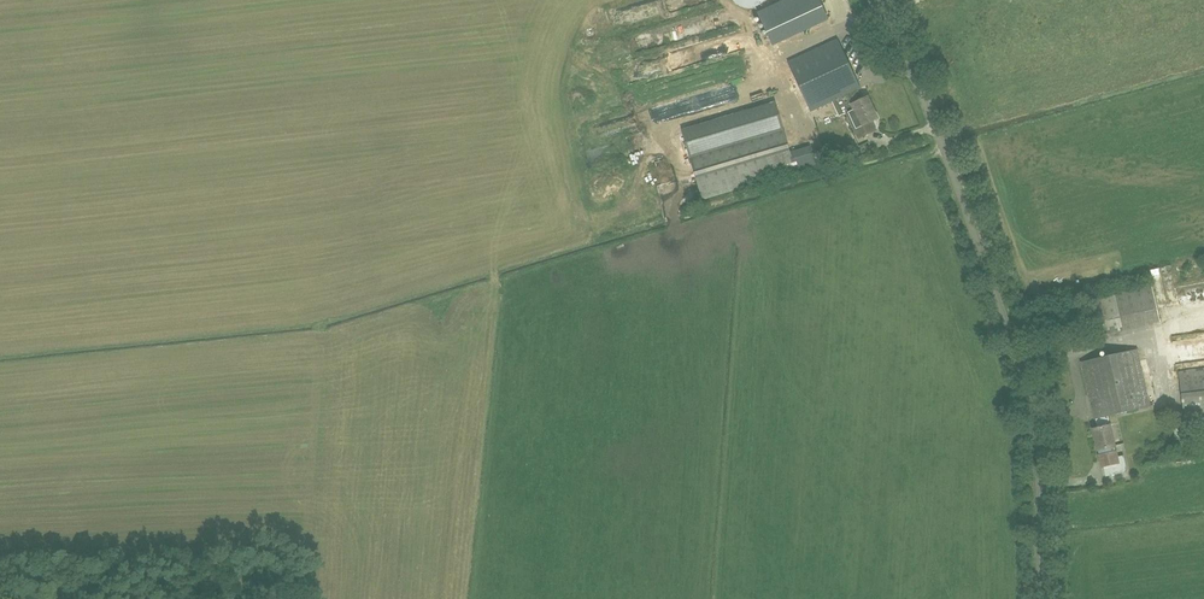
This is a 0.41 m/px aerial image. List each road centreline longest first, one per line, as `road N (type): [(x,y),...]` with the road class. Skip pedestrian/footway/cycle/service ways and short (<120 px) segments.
road 1 (unclassified): [(1040,598),(1031,435),(1004,317),(937,128),(879,0)]

